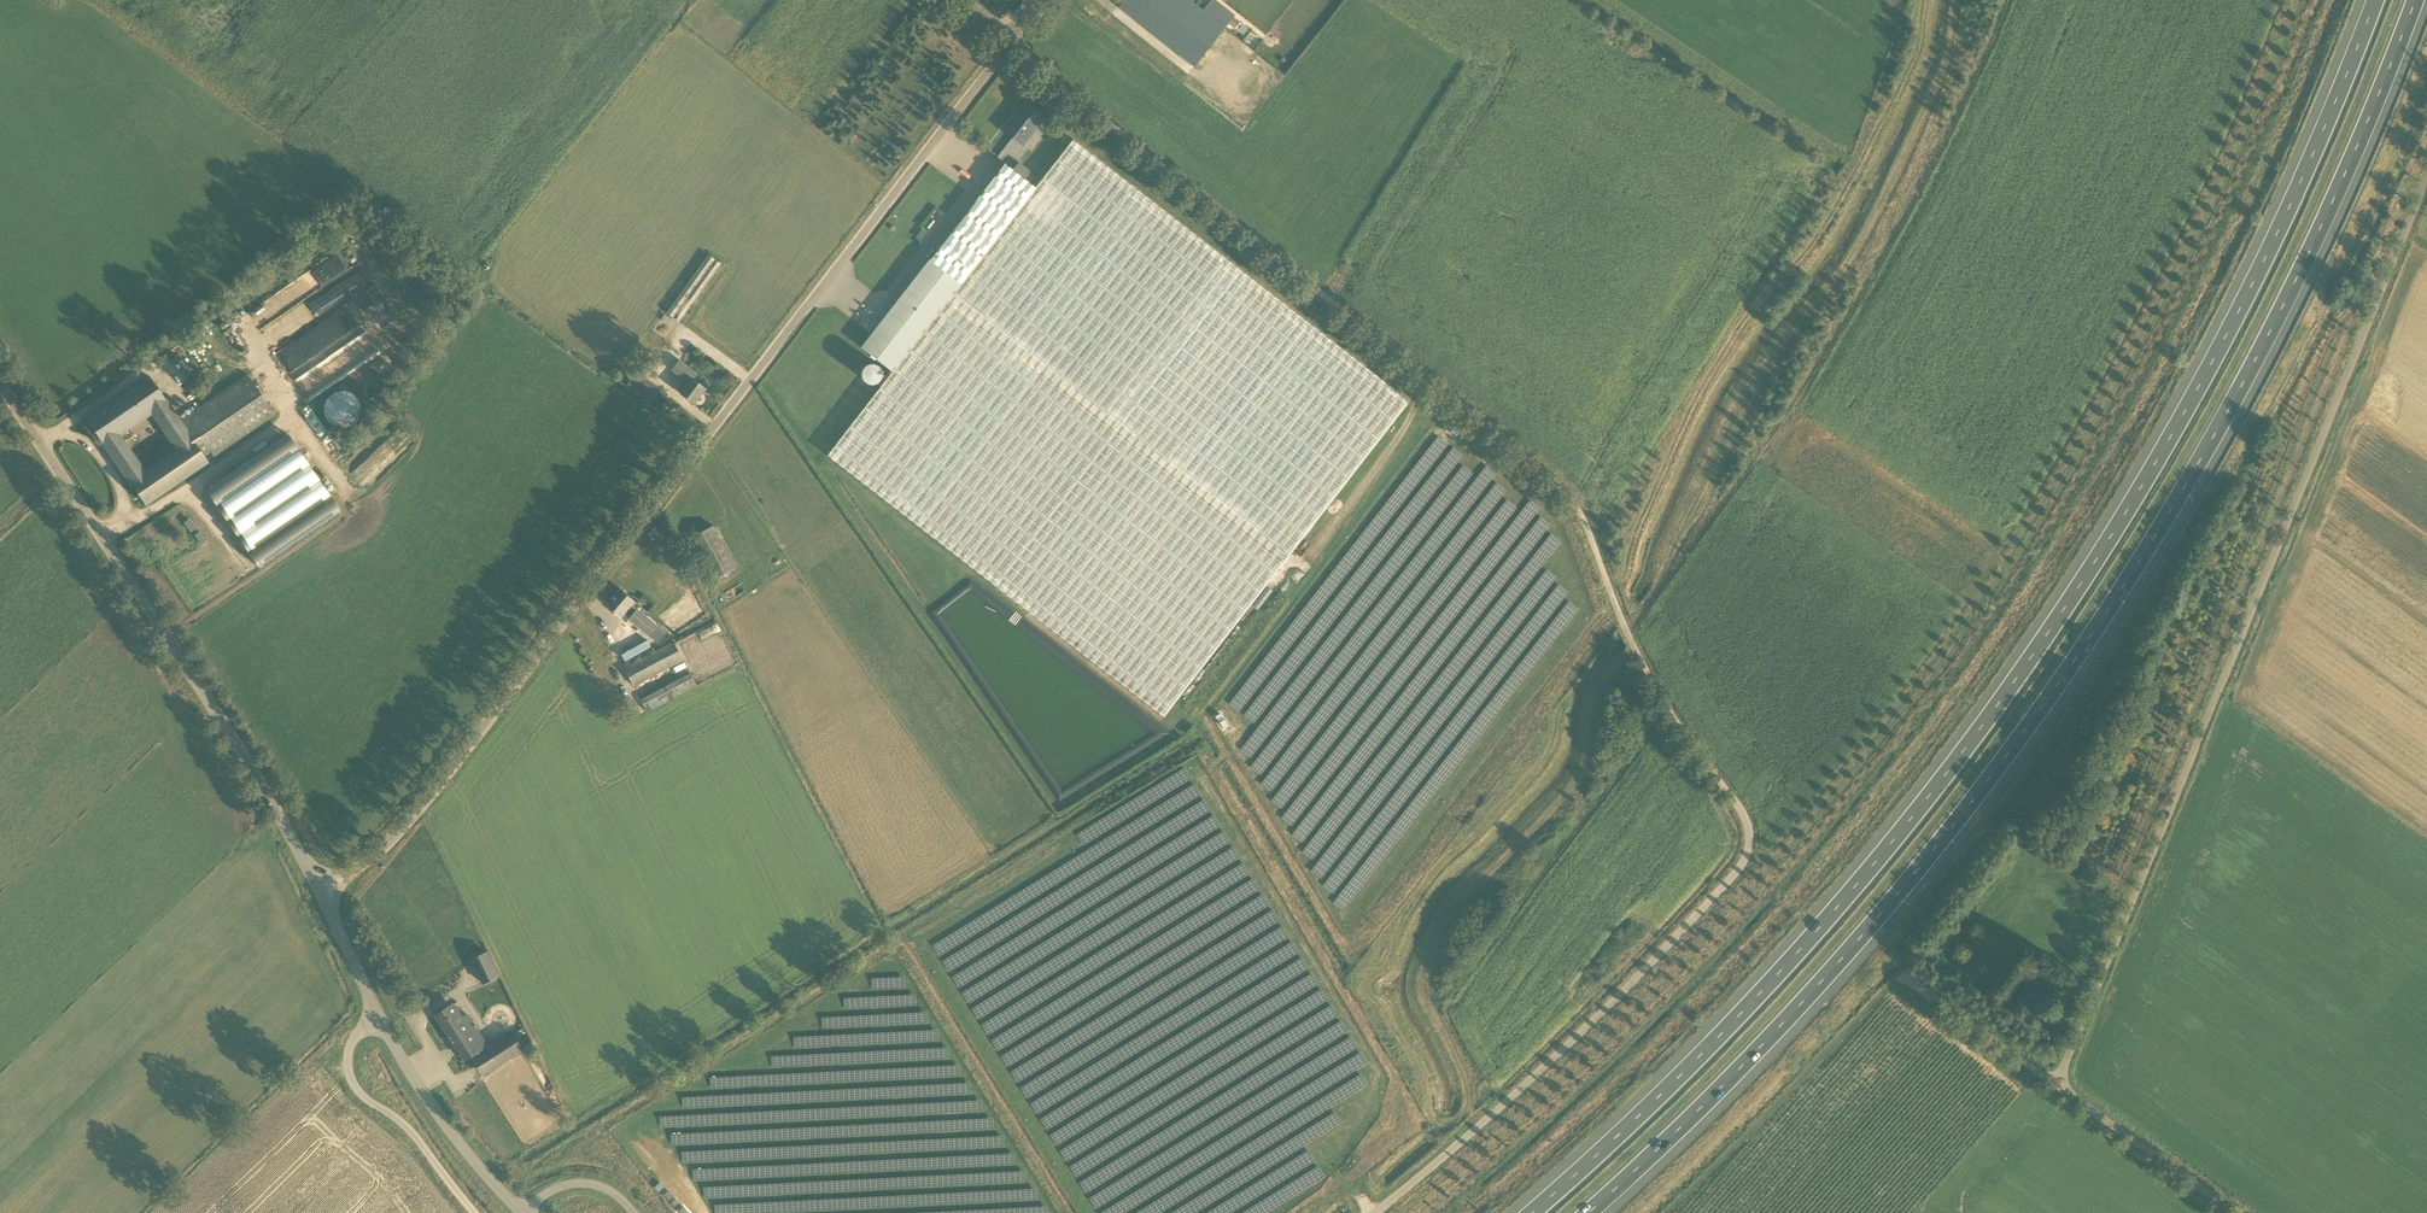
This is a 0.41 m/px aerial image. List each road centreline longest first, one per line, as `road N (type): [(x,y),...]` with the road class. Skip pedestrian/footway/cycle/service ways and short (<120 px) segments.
road 1 (unclassified): [(1473,1131),(1574,1043),(1734,876),(1749,852),(1749,824),(1635,640),(1576,507),(1537,466),(1006,39)]
road 2 (motorway): [(2376,0),(2327,128),(2223,339),(2095,563),(2013,683),(1747,1007),(1531,1212)]
road 3 (motorway): [(1588,1212),(1769,1038),(1932,853),(2045,704),(2256,360),(2360,142),(2415,0)]
road 4 (unclassified): [(320,890),(366,863),(413,819),(1006,39)]
road 5 (unclassified): [(2059,1083),(2426,185)]
road 6 (unclassified): [(320,890),(217,711),(0,384)]
road 7 (unclassified): [(523,1212),(431,1106),(320,890)]
road 8 (unclassified): [(2238,1212),(2059,1083)]
road 9 (unclassified): [(2059,1083),(1911,980)]
road 10 (unclassified): [(1473,1131),(1377,1212)]
road 11 (unclassified): [(634,1212),(599,1184),(545,1195),(526,1212)]

